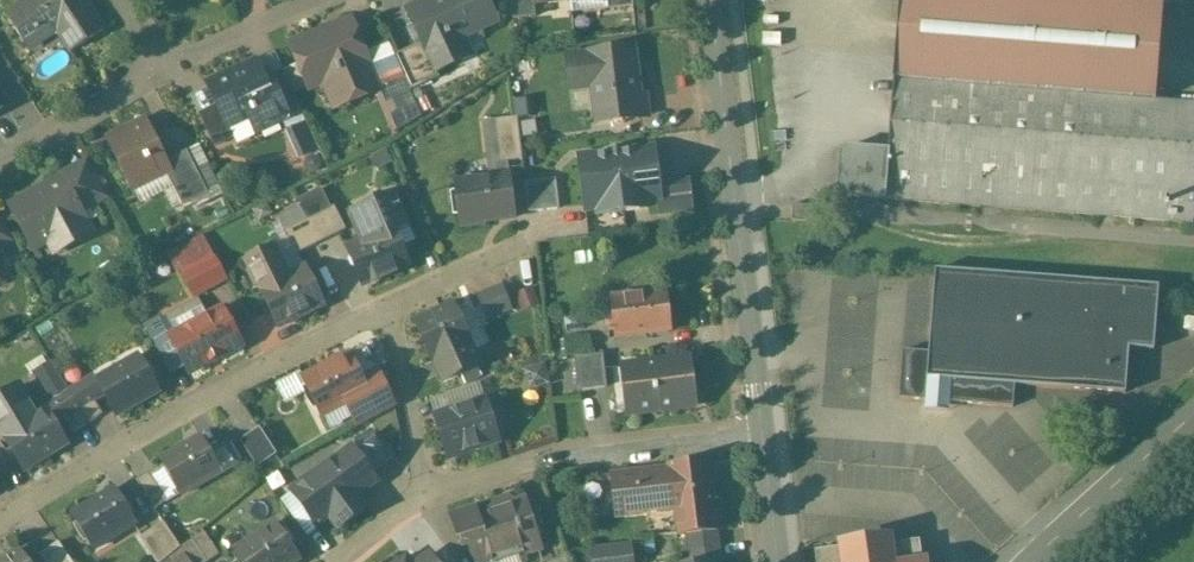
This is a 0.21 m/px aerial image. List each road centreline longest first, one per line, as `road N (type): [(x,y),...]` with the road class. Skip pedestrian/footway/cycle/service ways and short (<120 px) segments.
road 1 (residential): [(0,524),(113,448),(267,362),(391,307)]
road 2 (tertiary): [(762,431),(710,0)]
road 3 (residential): [(333,561),(421,498),(391,307)]
road 4 (residential): [(539,457),(762,431)]
road 5 (tertiary): [(1032,561),(1193,414)]
road 6 (residential): [(142,72),(302,0)]
road 7 (residential): [(0,158),(142,72)]
road 8 (residential): [(391,307),(523,240)]
road 9 (tertiary): [(777,561),(762,431)]

